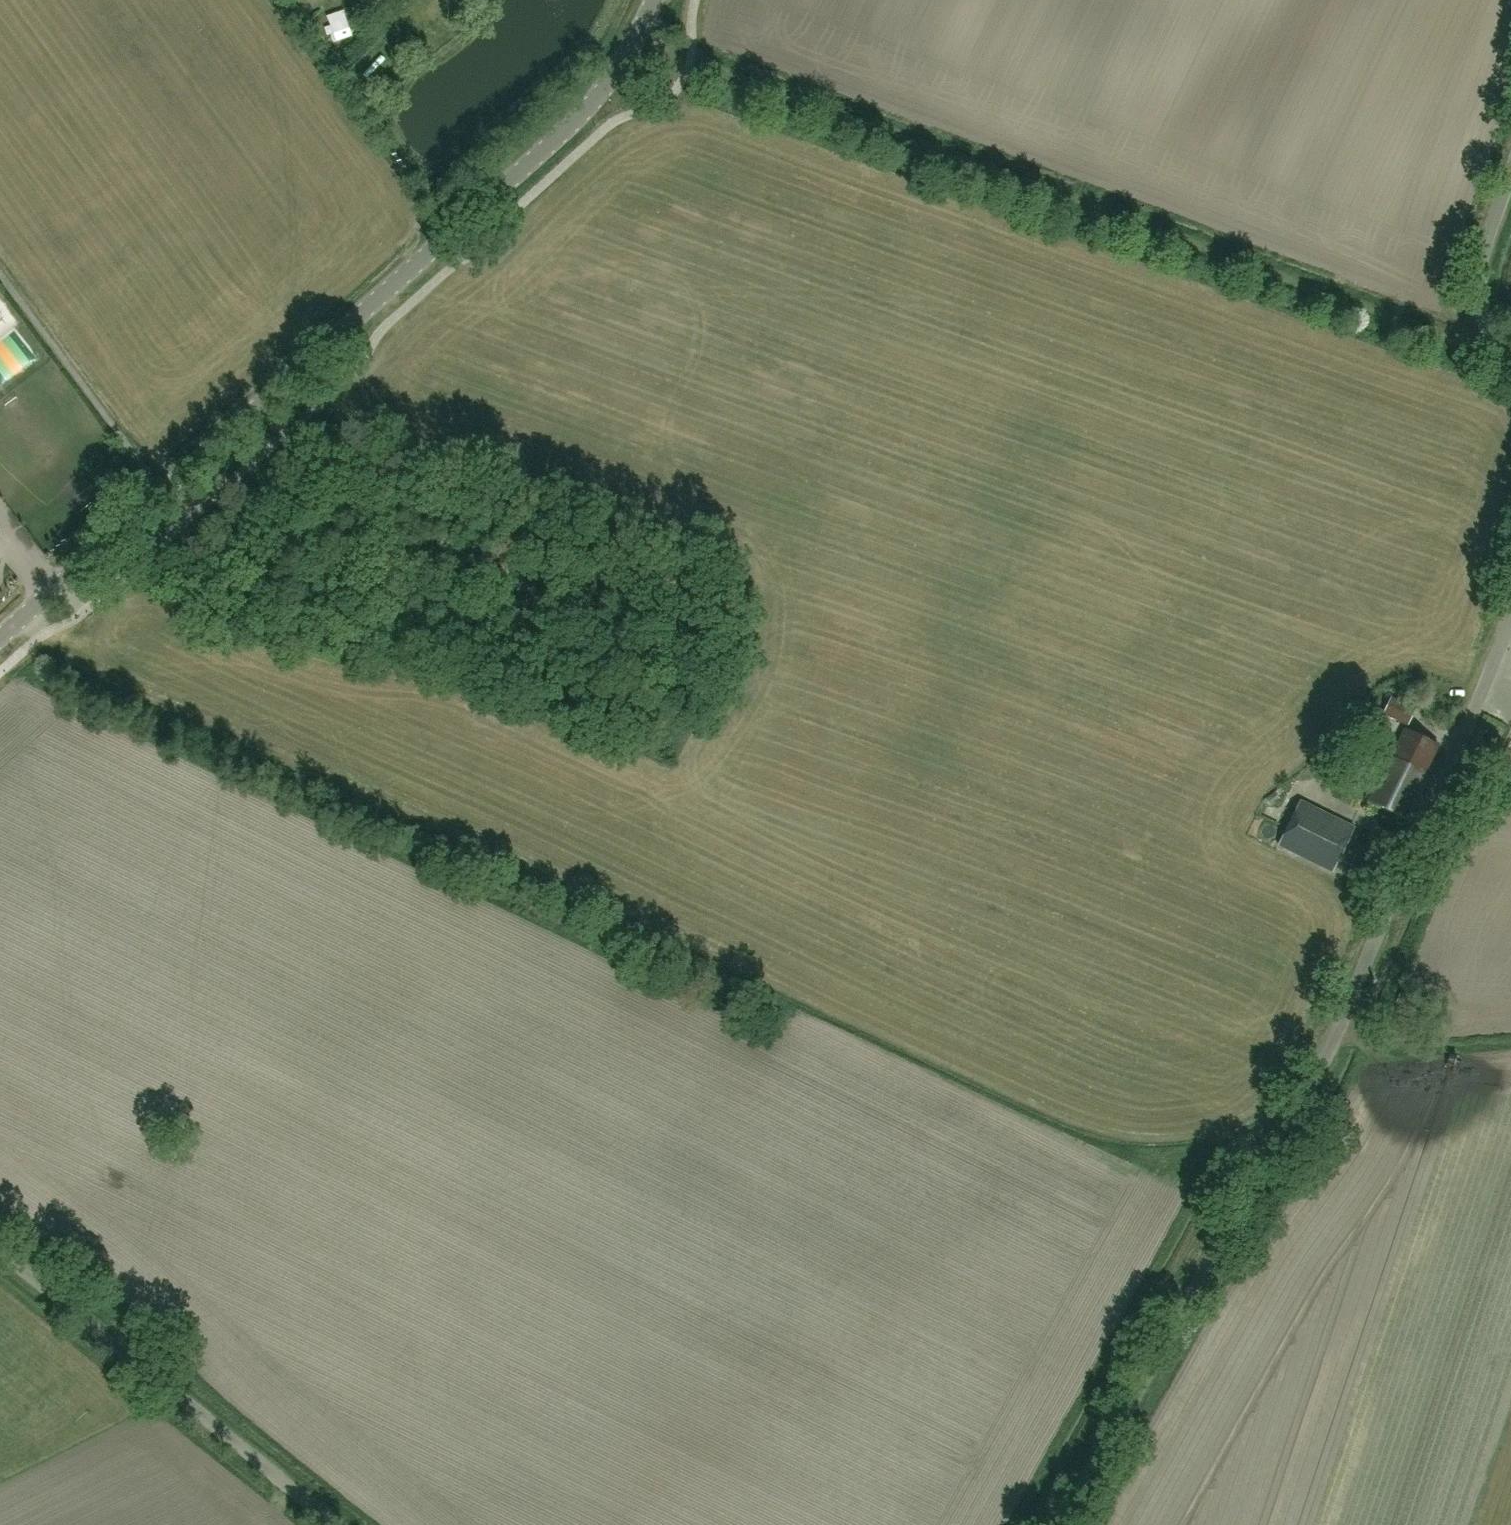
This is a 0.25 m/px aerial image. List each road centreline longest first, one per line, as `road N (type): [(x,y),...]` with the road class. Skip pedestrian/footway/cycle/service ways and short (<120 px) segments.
road 1 (unclassified): [(1065,1524),(1378,948),(1510,602)]
road 2 (unclassified): [(0,642),(599,105),(657,0)]
road 3 (unclassified): [(335,1524),(0,1251)]
road 4 (unclassified): [(1510,359),(1492,338),(1478,272),(1510,176)]

